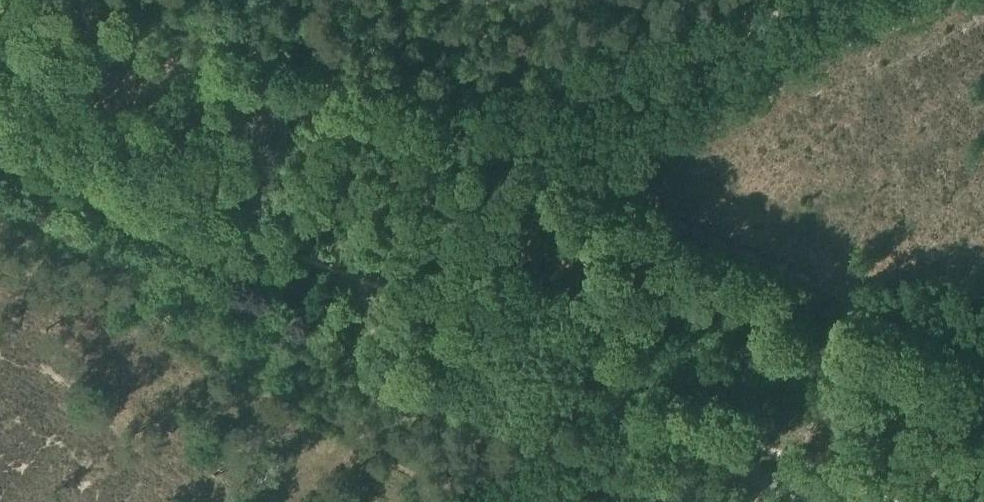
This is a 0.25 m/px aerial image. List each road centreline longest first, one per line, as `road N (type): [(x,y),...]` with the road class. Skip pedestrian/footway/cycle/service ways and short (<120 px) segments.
road 1 (track): [(251,257),(822,0)]
road 2 (track): [(251,257),(509,361)]
road 3 (track): [(0,153),(251,257)]
road 4 (track): [(604,398),(851,501)]

